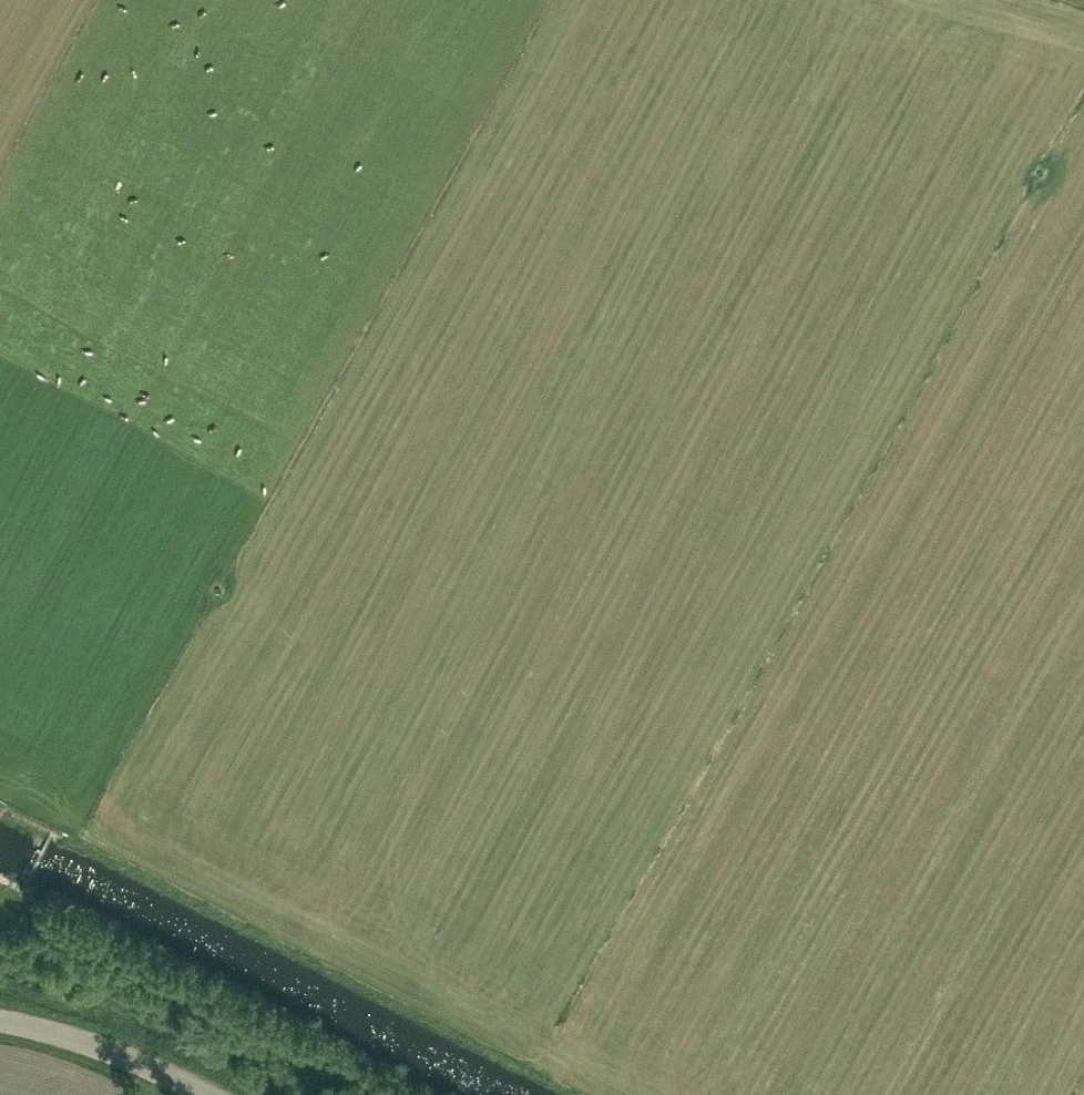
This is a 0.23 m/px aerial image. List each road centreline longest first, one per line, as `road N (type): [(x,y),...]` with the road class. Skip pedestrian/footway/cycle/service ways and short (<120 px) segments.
road 1 (unclassified): [(206,1094),(108,1050),(0,1020)]

